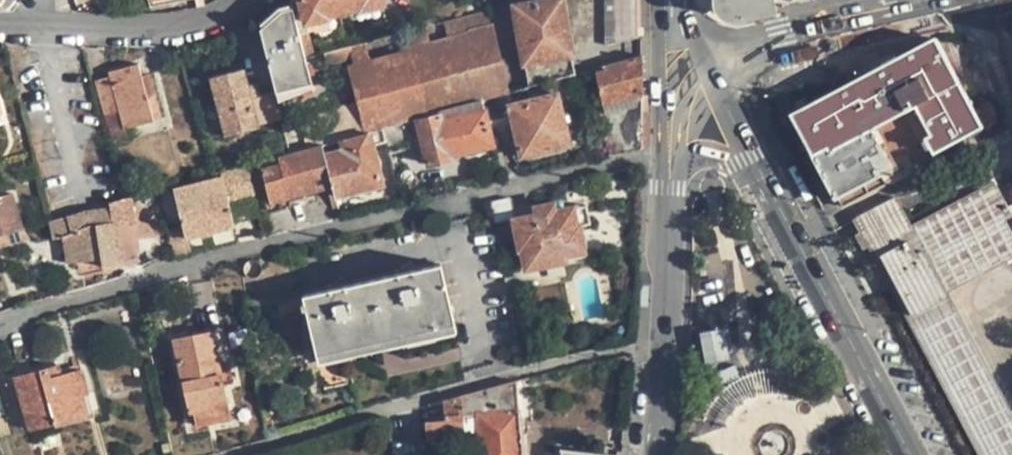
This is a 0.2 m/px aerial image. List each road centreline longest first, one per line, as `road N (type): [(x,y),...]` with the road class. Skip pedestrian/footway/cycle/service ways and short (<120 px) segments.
road 1 (residential): [(666,154),(0,321)]
road 2 (secondary): [(666,154),(646,454)]
road 3 (secondary): [(948,0),(783,39),(672,55)]
road 4 (residential): [(0,21),(146,24),(190,20),(238,0)]

